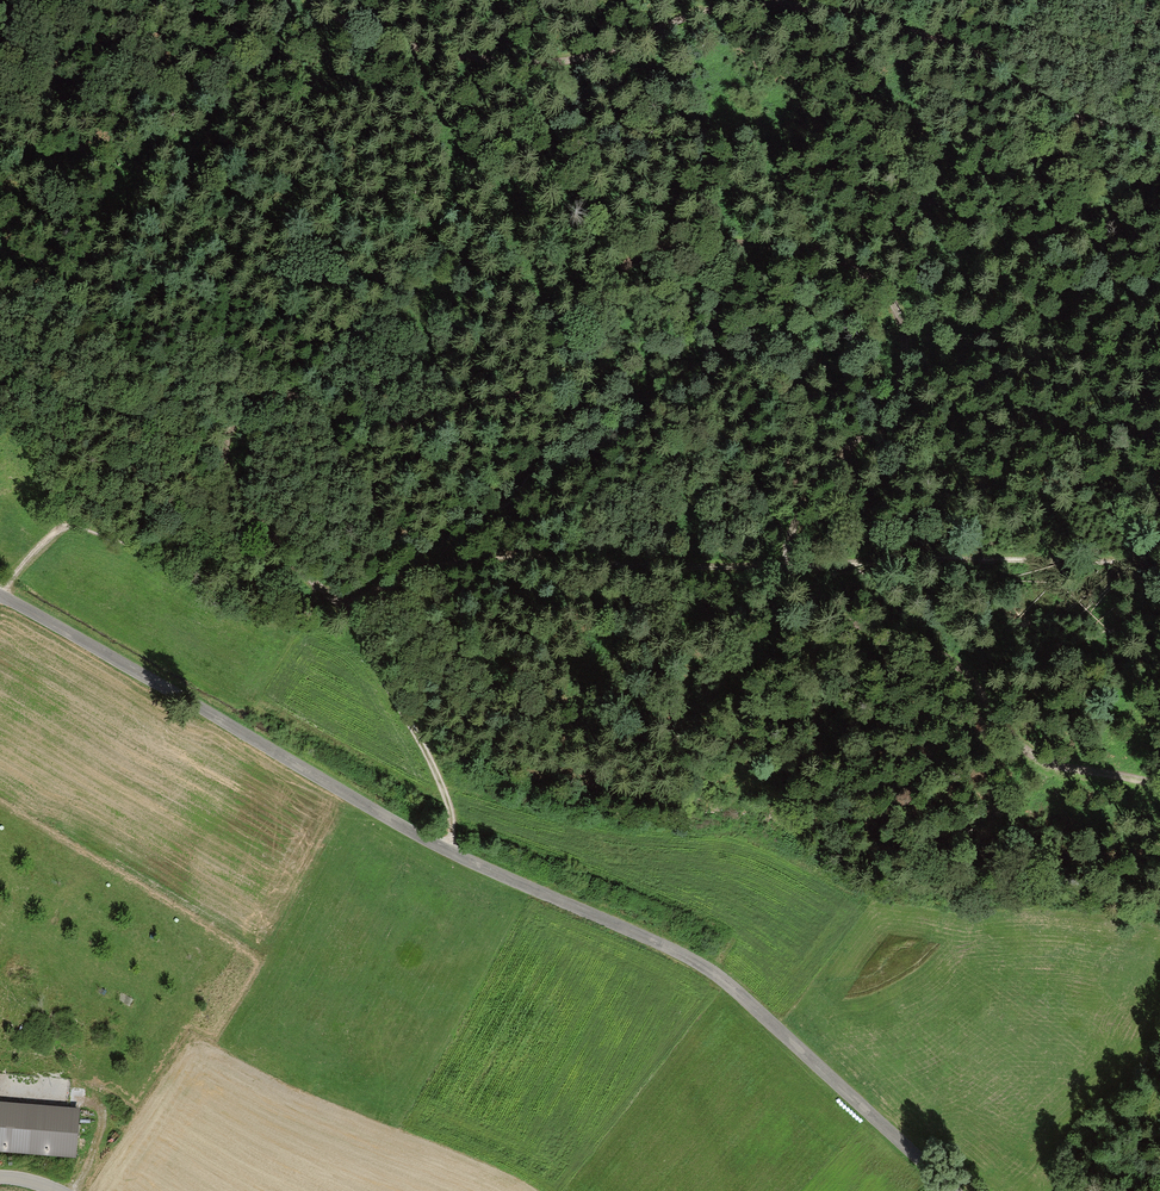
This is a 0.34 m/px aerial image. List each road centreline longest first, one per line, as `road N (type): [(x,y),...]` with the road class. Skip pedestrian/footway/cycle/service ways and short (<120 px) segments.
road 1 (track): [(786,566),(788,535),(805,503),(890,399),(906,362),(895,306),(867,275),(829,255),(700,239),(656,245),(619,273),(541,386),(425,422),(373,424),(288,395),(239,410),(222,439),(225,468),(254,517),(342,609),(429,761),(450,817),(440,849)]
road 2 (unclassified): [(953,1190),(703,966),(440,849),(0,597)]
road 3 (track): [(1159,139),(1057,110),(936,37),(790,5),(720,8),(594,58),(517,63),(391,40),(319,0)]
road 4 (track): [(786,566),(490,555),(371,591),(342,609)]
road 5 (track): [(786,566),(806,597),(959,667),(1002,728),(1041,759),(1159,783)]
road 6 (track): [(1159,560),(786,566)]
road 7 (track): [(20,572),(57,546),(155,547),(293,604),(342,609)]

